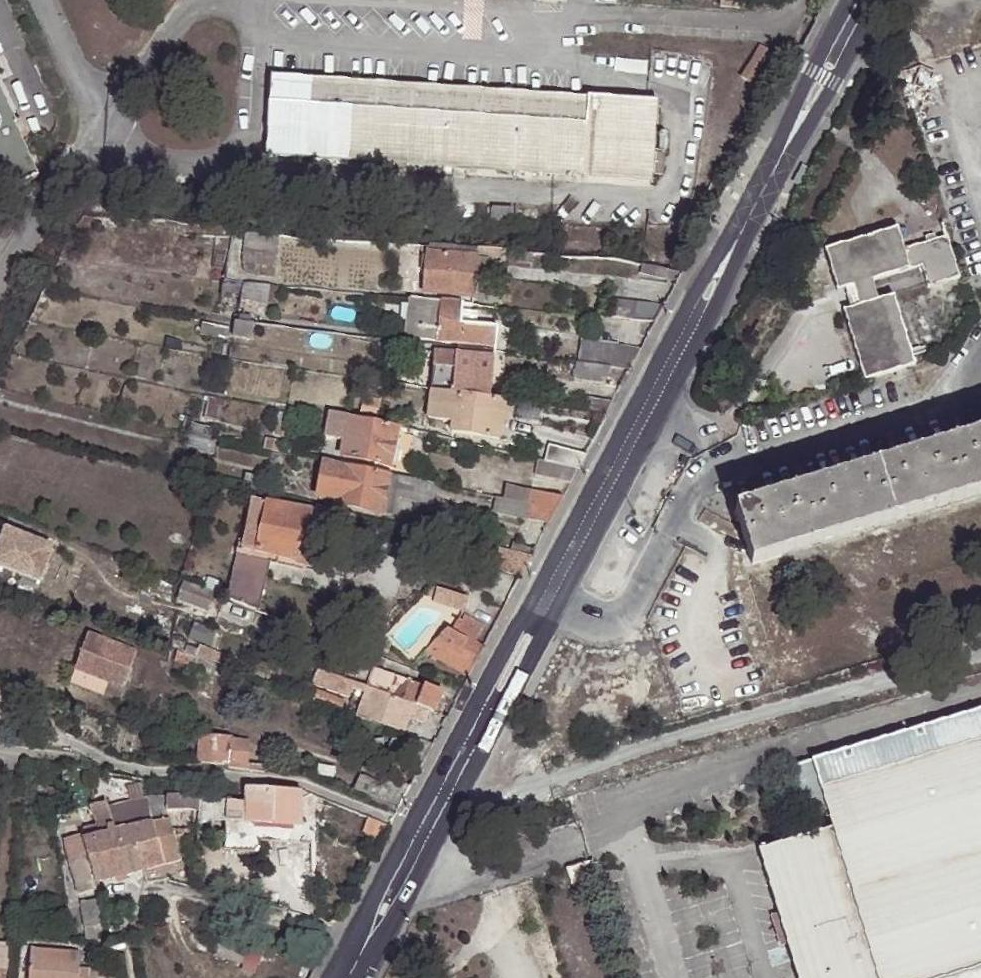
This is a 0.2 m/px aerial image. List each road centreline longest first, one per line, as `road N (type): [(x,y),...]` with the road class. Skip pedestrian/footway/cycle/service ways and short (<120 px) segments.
road 1 (residential): [(362,977),(879,0)]
road 2 (residential): [(848,0),(333,977)]

